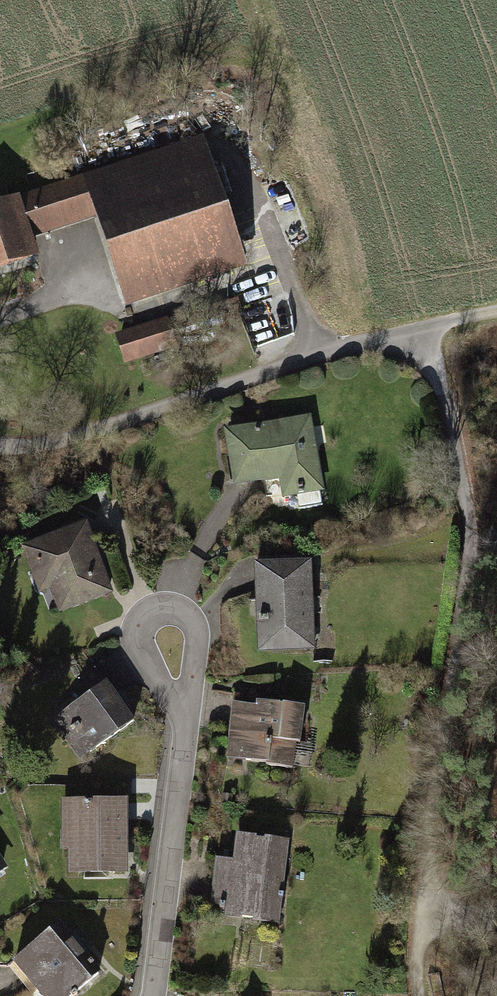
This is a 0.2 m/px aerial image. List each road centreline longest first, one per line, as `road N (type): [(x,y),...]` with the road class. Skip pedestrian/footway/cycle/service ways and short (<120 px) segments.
road 1 (track): [(423,328),(456,446),(469,556),(417,946),(418,995)]
road 2 (track): [(0,445),(72,437),(423,328)]
road 3 (track): [(0,319),(75,291),(127,312),(264,277),(290,285),(320,356)]
road 4 (residential): [(188,725),(155,995)]
road 5 (residential): [(198,638),(194,618),(169,603),(150,607),(134,632),(188,725)]

